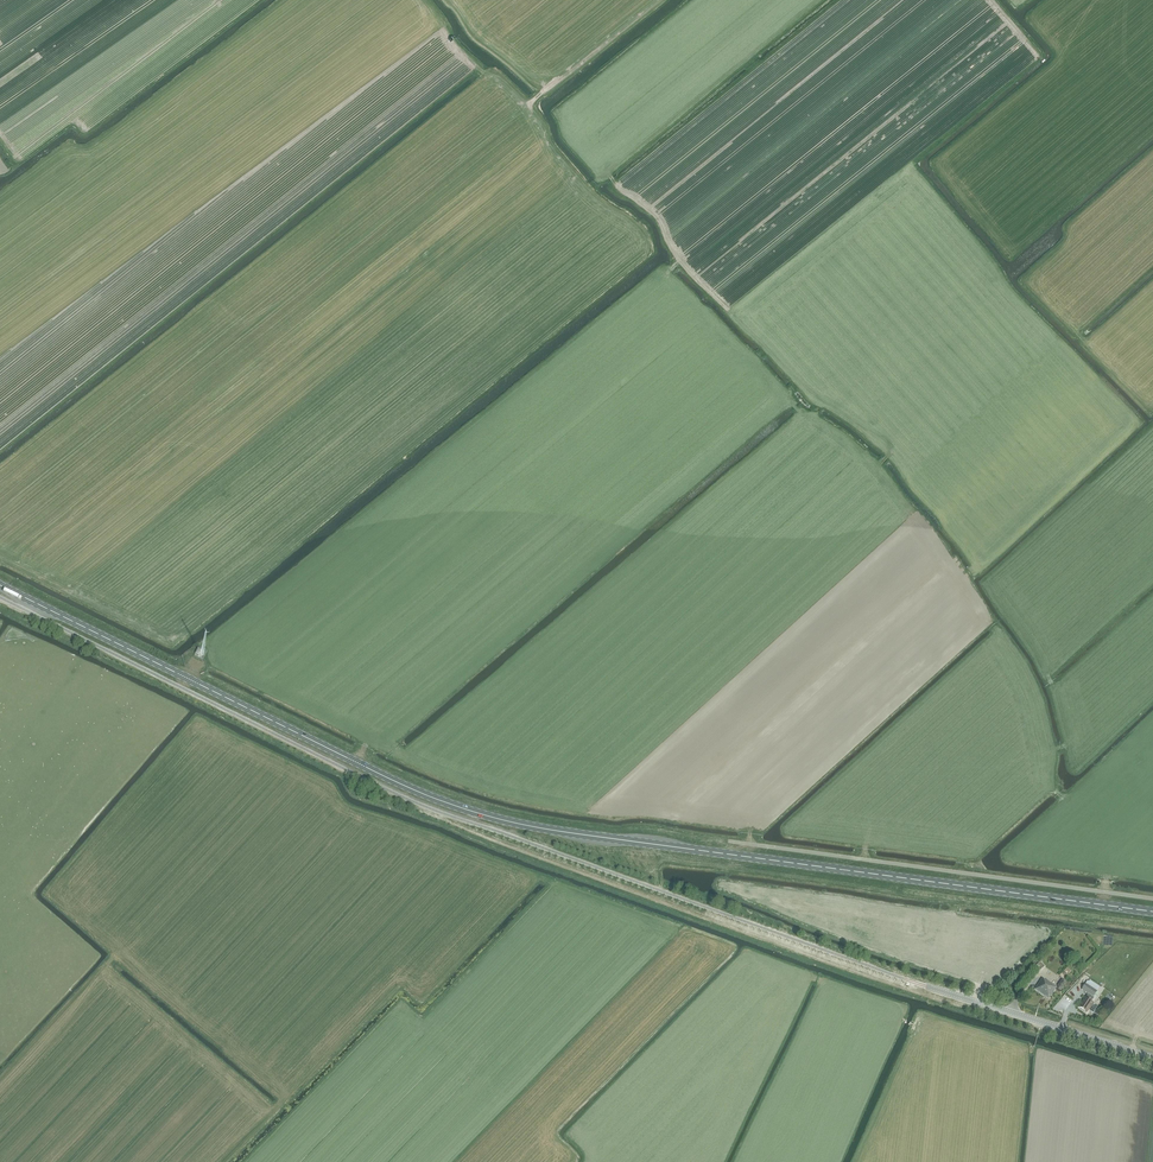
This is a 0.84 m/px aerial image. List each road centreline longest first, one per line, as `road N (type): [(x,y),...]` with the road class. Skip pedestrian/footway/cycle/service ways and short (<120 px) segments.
road 1 (primary): [(1152,911),(484,815),(412,789),(0,585)]
road 2 (unclassified): [(1152,898),(730,841)]
road 3 (unclassified): [(927,986),(1152,1057)]

